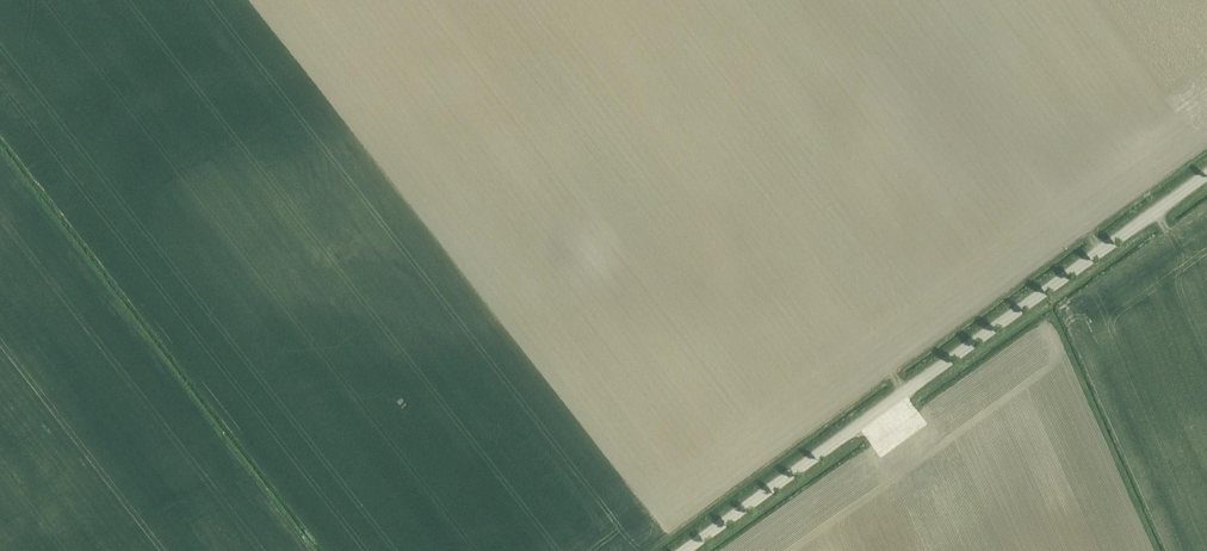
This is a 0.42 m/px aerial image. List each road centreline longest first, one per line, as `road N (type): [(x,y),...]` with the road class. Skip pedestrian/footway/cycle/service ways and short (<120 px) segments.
road 1 (unclassified): [(685,550),(1206,176)]

